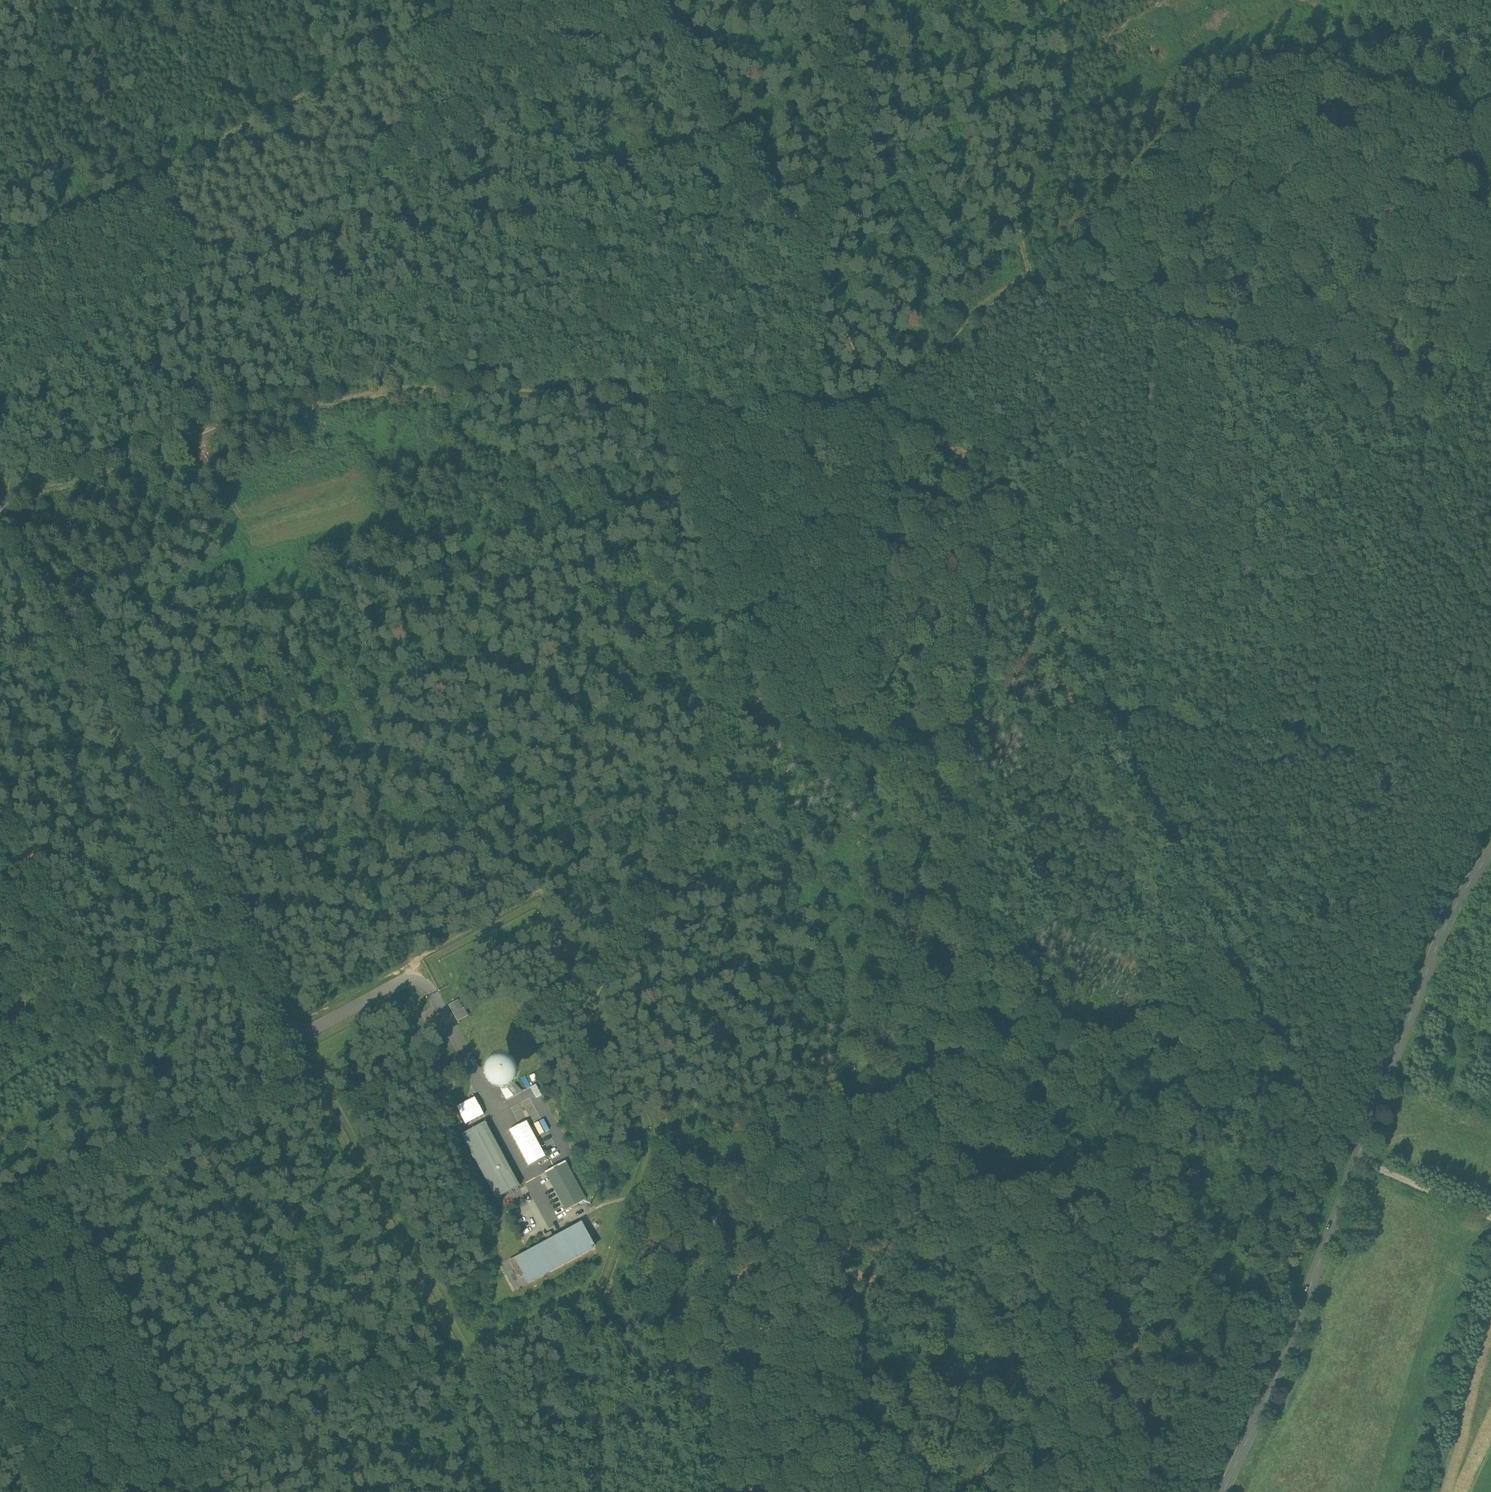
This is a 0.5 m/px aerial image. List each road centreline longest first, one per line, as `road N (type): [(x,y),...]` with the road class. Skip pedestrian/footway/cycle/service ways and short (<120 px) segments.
road 1 (track): [(16,521),(237,417),(298,401),(410,388),(581,396),(686,415),(799,404)]
road 2 (unclassified): [(292,1031),(0,492)]
road 3 (track): [(478,0),(0,259)]
road 4 (track): [(66,0),(55,45),(60,131),(81,243),(70,345),(64,384),(3,497)]
road 5 (track): [(799,404),(811,264),(858,116),(835,41),(837,0)]
road 6 (track): [(1032,278),(1086,245),(1143,157),(1210,94),(1300,50),(1345,44)]
road 7 (secondary): [(1224,1491),(1361,1156)]
road 8 (track): [(292,1031),(456,1346)]
road 9 (track): [(138,1491),(456,1346)]
road 10 (track): [(312,1070),(0,1209)]
road 11 (secondary): [(1361,1156),(1433,952),(1490,855)]
road 12 (track): [(2,861),(167,1131)]
road 13 (track): [(883,394),(913,381),(978,311),(1032,278)]
road 14 (track): [(1345,44),(1490,38)]
road 15 (unclassified): [(1361,1156),(1490,1217)]
road 16 (track): [(469,1372),(534,1491)]

